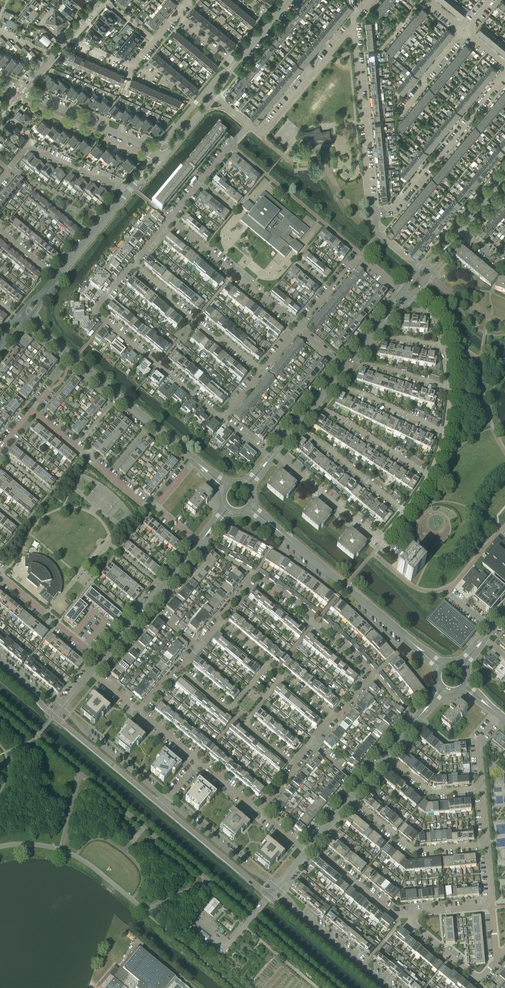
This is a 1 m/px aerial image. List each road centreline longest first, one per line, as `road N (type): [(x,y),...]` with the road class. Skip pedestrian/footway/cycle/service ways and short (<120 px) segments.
road 1 (residential): [(224,417),(95,313),(134,263)]
road 2 (unclassified): [(194,461),(27,320)]
road 3 (residential): [(371,210),(392,208),(504,75)]
road 4 (residential): [(403,511),(379,541),(273,453)]
road 5 (residential): [(414,645),(285,535)]
road 6 (residential): [(297,328),(170,218)]
road 7 (residential): [(261,370),(169,301),(134,263)]
road 8 (residential): [(375,673),(254,573)]
road 9 (residential): [(487,844),(413,850),(351,798)]
road 10 (residential): [(155,506),(32,412)]
road 11 (residential): [(353,26),(265,131),(249,124)]
road 12 (tertiary): [(154,151),(21,90)]
road 13 (residential): [(127,193),(28,146),(7,171)]
road 14 (tertiary): [(54,716),(163,807)]
road 15 (tertiary): [(168,800),(61,708)]
road 16 (residential): [(366,121),(395,119),(464,31)]
road 17 (tertiary): [(276,888),(168,800)]
road 18 (tertiary): [(163,807),(269,896)]
road 19 (residential): [(403,511),(297,426)]
road 20 (residential): [(428,474),(315,404)]
road 21 (residential): [(101,660),(2,578)]
road 22 (residential): [(312,846),(394,915),(410,914)]
road 23 (residential): [(170,218),(249,124)]
road 24 (residential): [(444,432),(335,380)]

